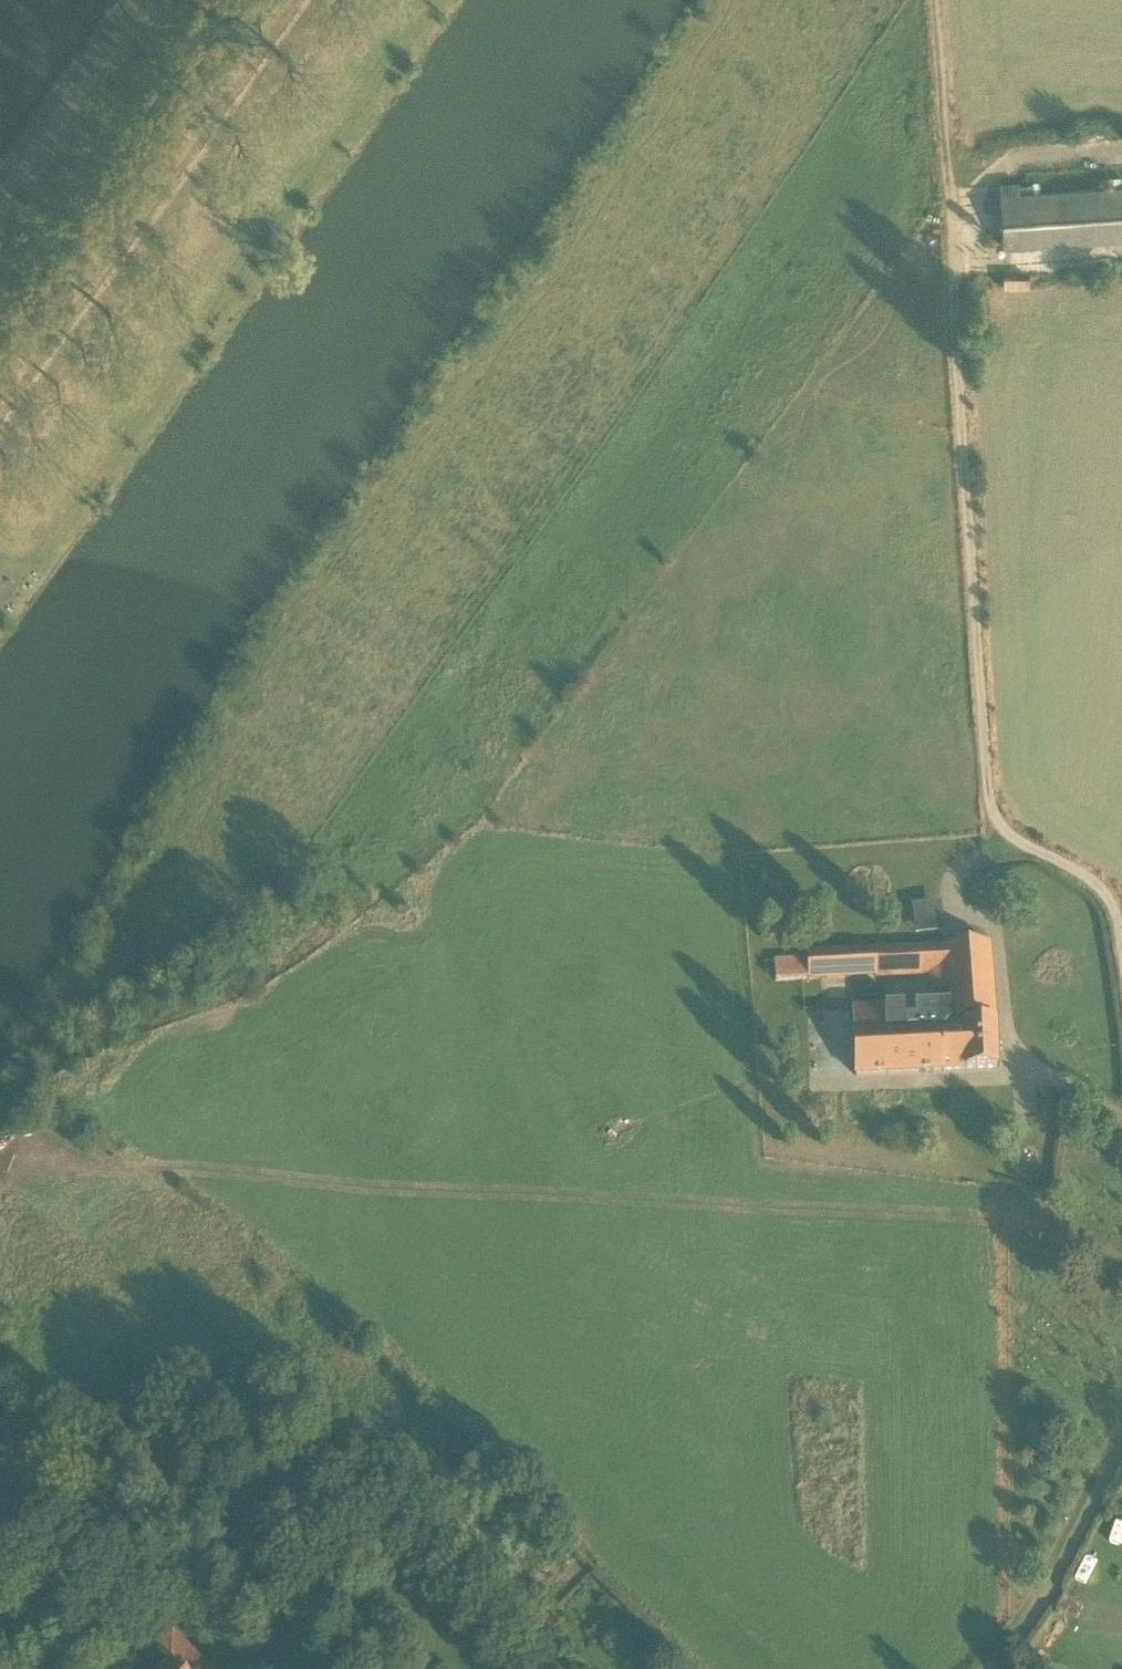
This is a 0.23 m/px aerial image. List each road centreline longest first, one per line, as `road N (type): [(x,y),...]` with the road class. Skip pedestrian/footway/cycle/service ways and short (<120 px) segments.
road 1 (track): [(1121,956),(1116,909),(1100,885),(1009,833),(988,798),(932,0)]
road 2 (unclassified): [(0,429),(309,0)]
road 3 (unclassified): [(994,1668),(1046,1616),(1121,1450)]

